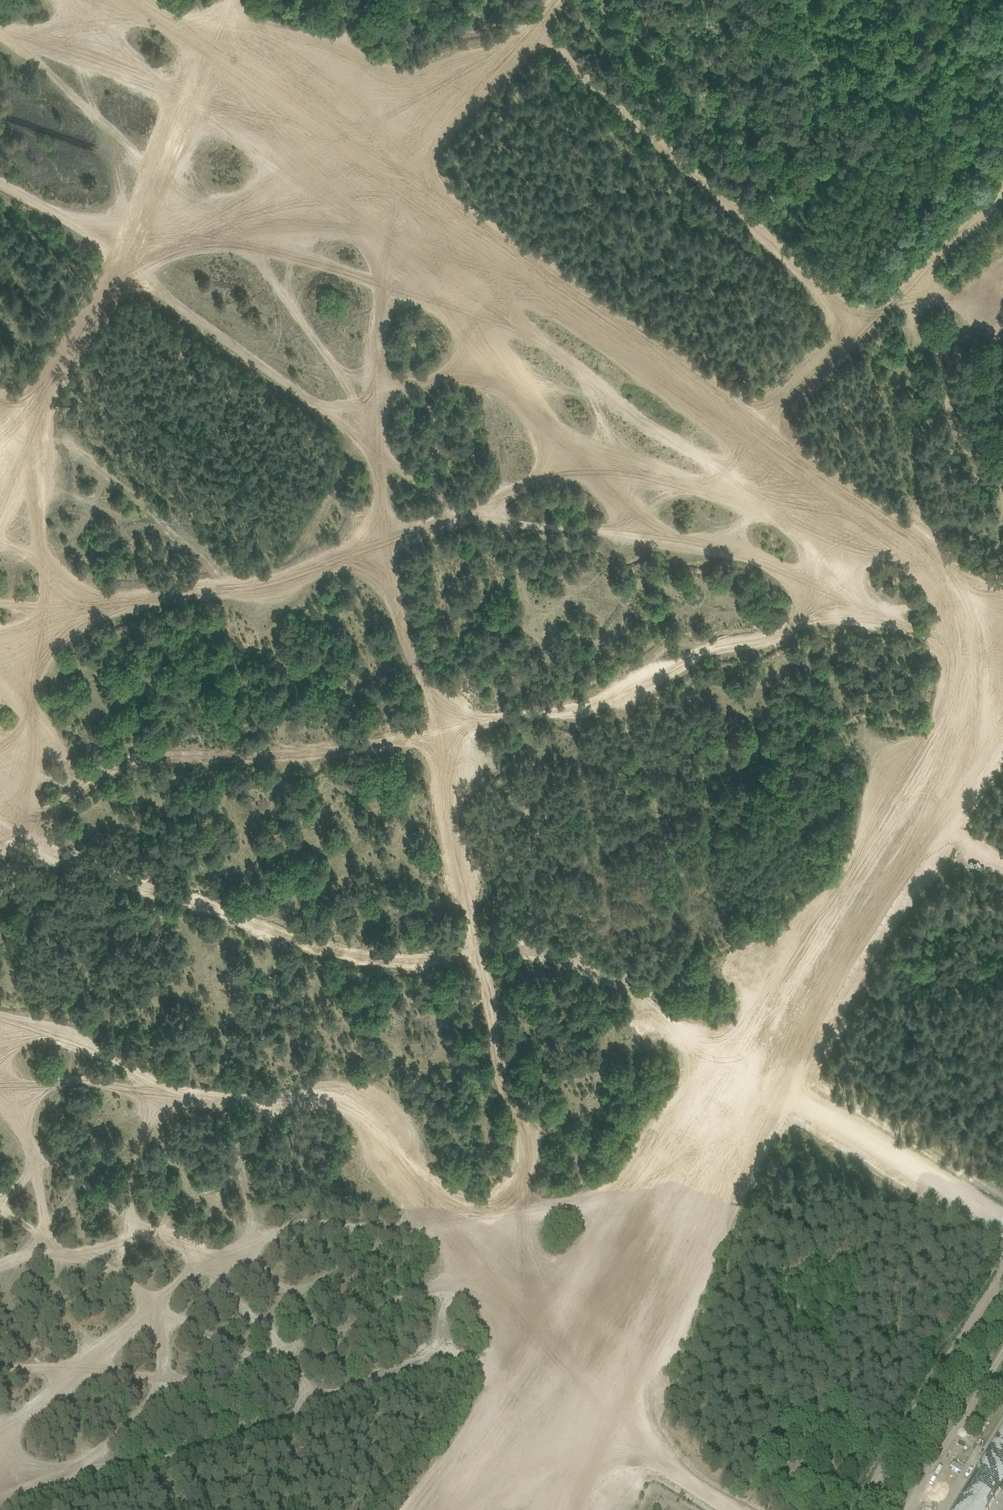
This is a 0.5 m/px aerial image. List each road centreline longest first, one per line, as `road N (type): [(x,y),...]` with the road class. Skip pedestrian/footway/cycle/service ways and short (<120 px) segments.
road 1 (track): [(634,1208),(611,1190),(558,1204),(528,1189),(442,731),(385,596),(355,569),(239,575),(0,404)]
road 2 (track): [(1002,1220),(573,958),(481,950),(380,963),(255,930),(0,821)]
road 3 (track): [(124,0),(282,84),(940,579),(1002,637)]
road 4 (track): [(559,1307),(454,1206),(400,1129),(321,1101),(246,1104),(170,1088),(0,1014)]
road 5 (track): [(1002,681),(879,868),(757,1074),(634,1208)]
road 6 (track): [(634,1208),(419,1509)]
road 7 (track): [(742,431),(839,338),(910,292),(1002,195)]
road 8 (track): [(868,1509),(1002,1277)]

